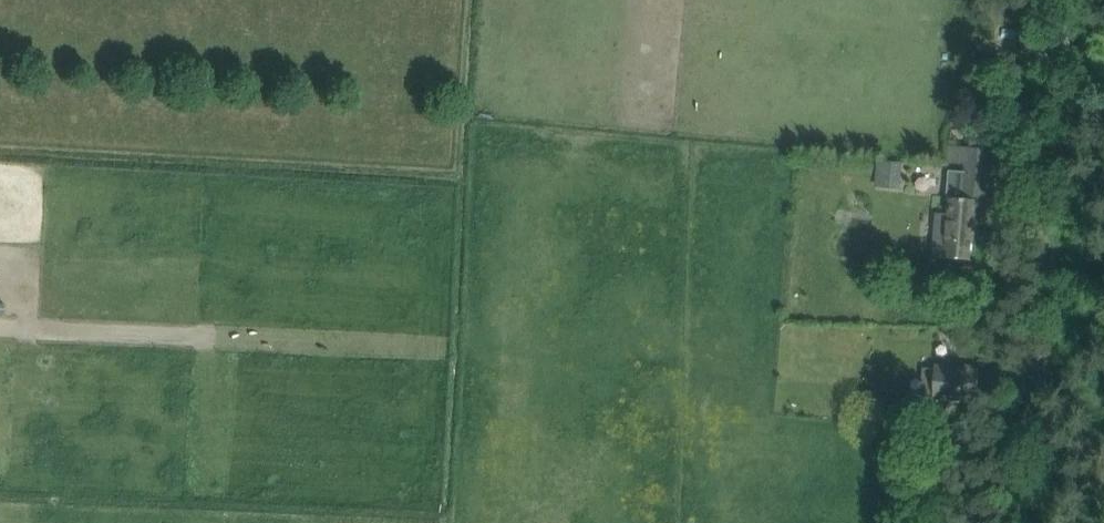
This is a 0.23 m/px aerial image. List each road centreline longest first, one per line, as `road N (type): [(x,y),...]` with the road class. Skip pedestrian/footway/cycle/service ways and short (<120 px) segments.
road 1 (unclassified): [(1019,522),(1064,0)]

